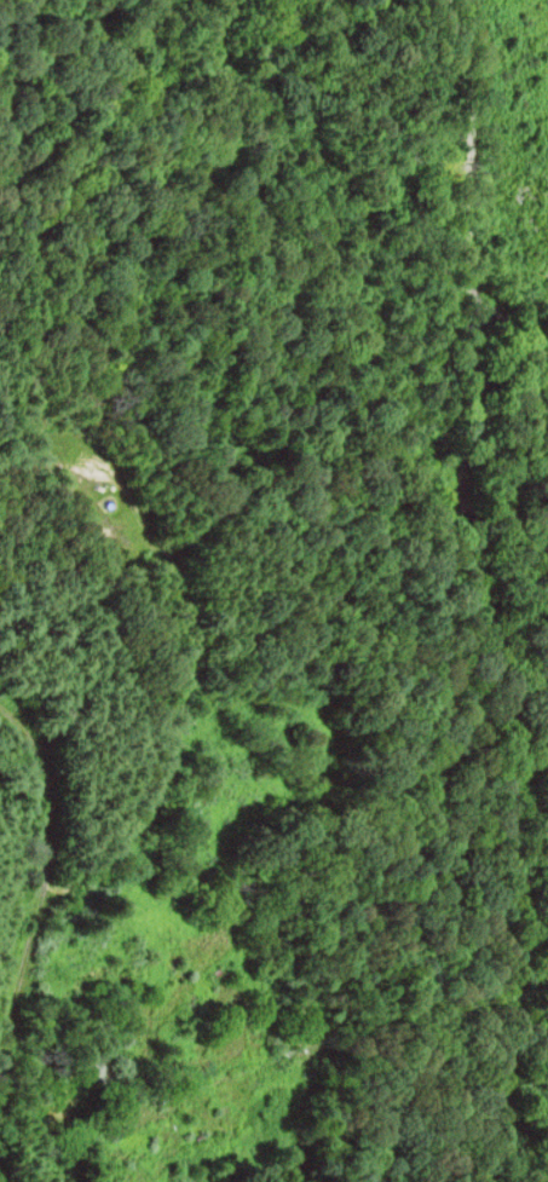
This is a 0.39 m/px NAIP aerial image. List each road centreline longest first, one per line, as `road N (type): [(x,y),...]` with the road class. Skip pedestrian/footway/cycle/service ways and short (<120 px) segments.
road 1 (residential): [(326,1181),(428,731),(478,619),(497,504),(466,235),(469,155),(458,98),(418,0)]
road 2 (residential): [(251,1181),(85,916)]
road 3 (residential): [(85,916),(42,865),(40,739),(0,703)]

